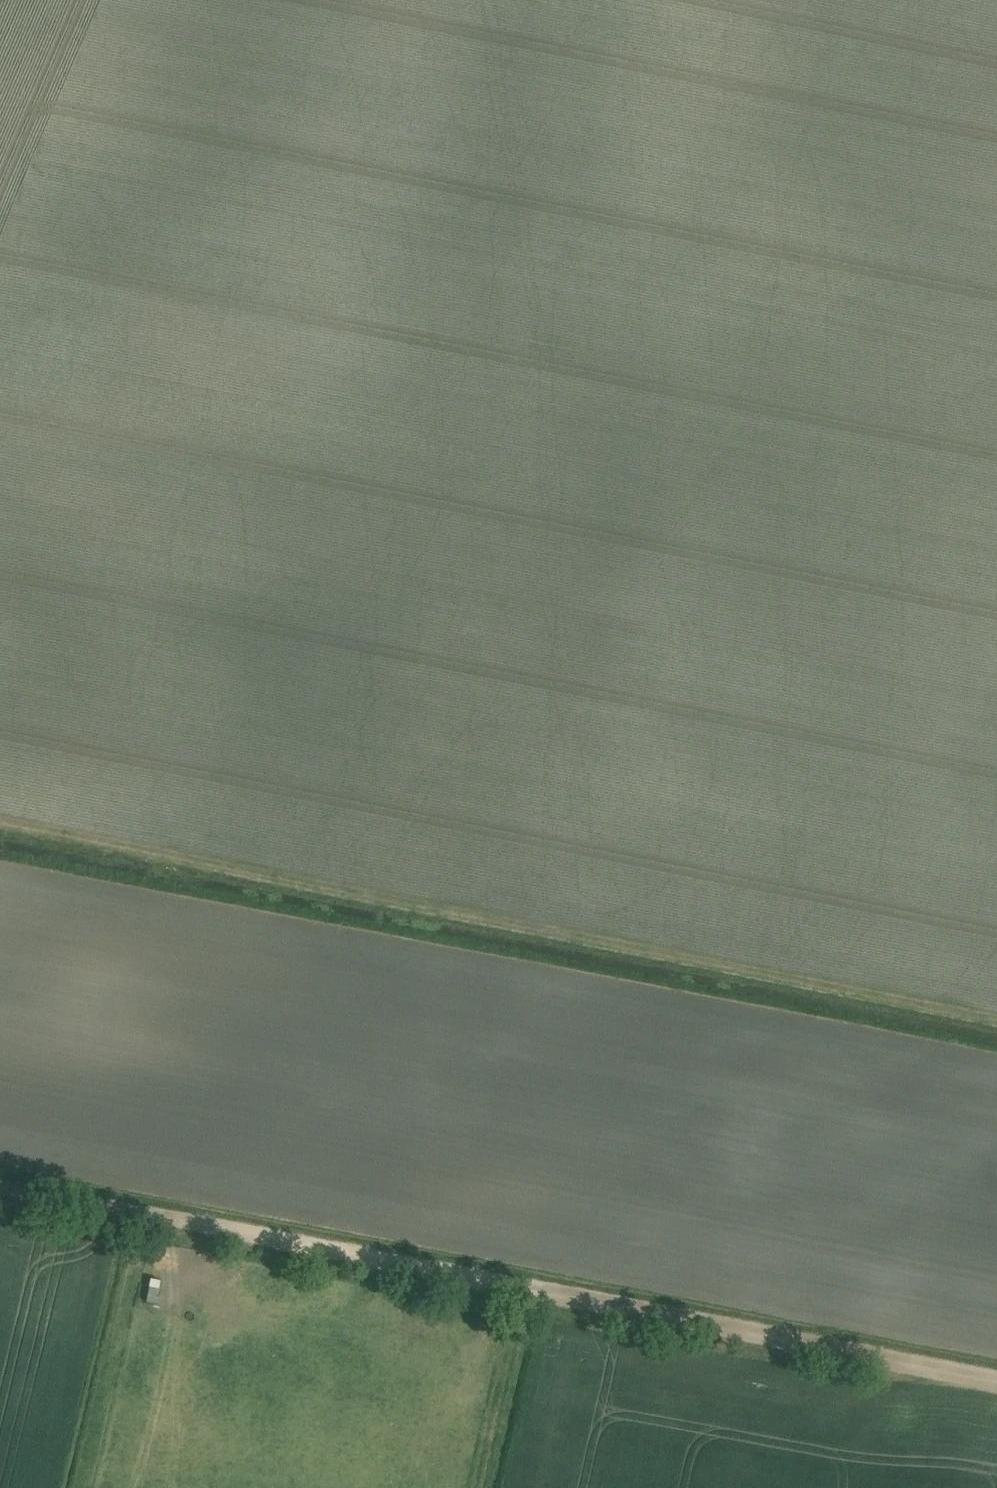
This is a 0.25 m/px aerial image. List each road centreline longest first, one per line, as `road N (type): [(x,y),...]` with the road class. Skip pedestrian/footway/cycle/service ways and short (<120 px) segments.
road 1 (track): [(996,1380),(0,1184)]

